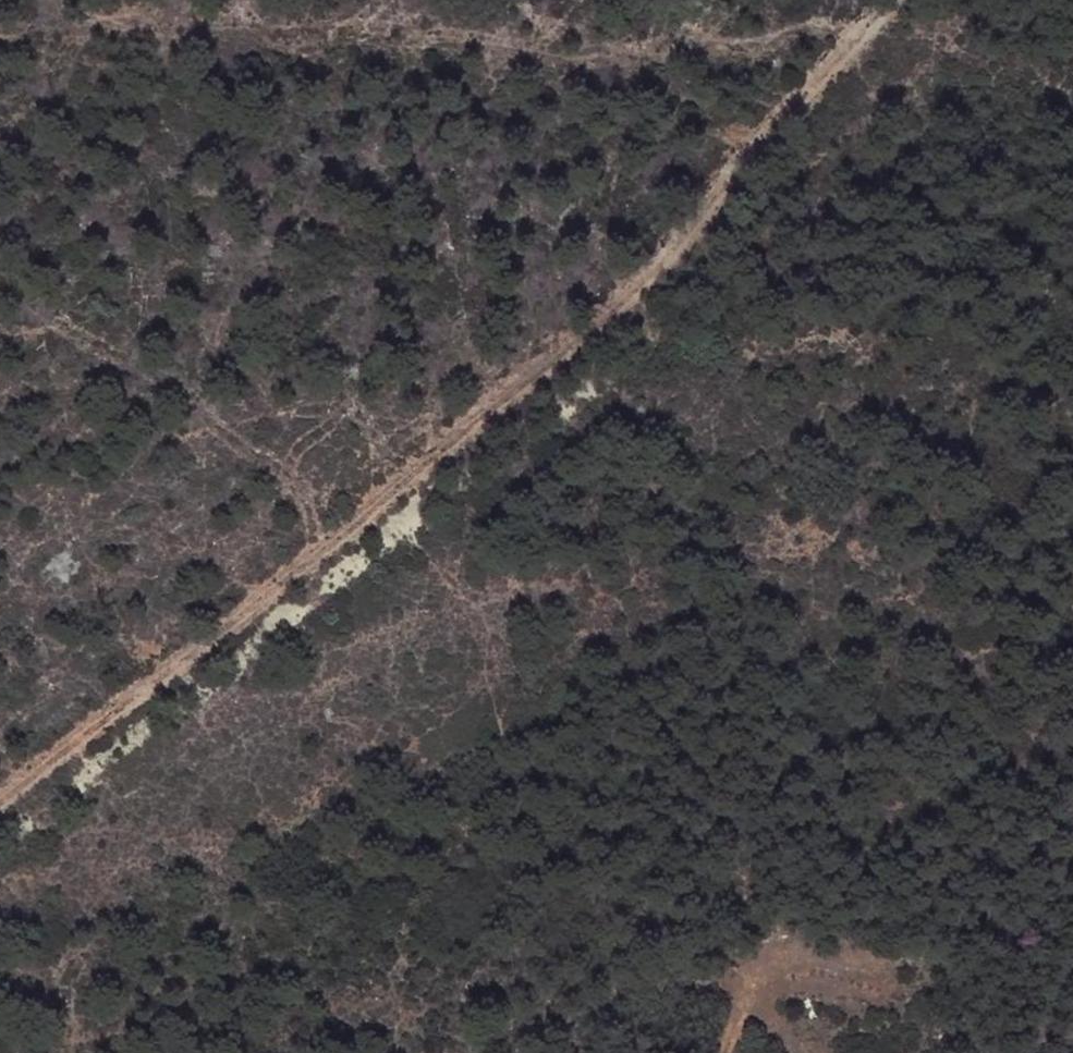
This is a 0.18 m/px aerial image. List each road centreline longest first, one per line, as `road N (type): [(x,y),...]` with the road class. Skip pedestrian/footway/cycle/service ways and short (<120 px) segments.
road 1 (track): [(902,0),(601,320),(0,805)]

